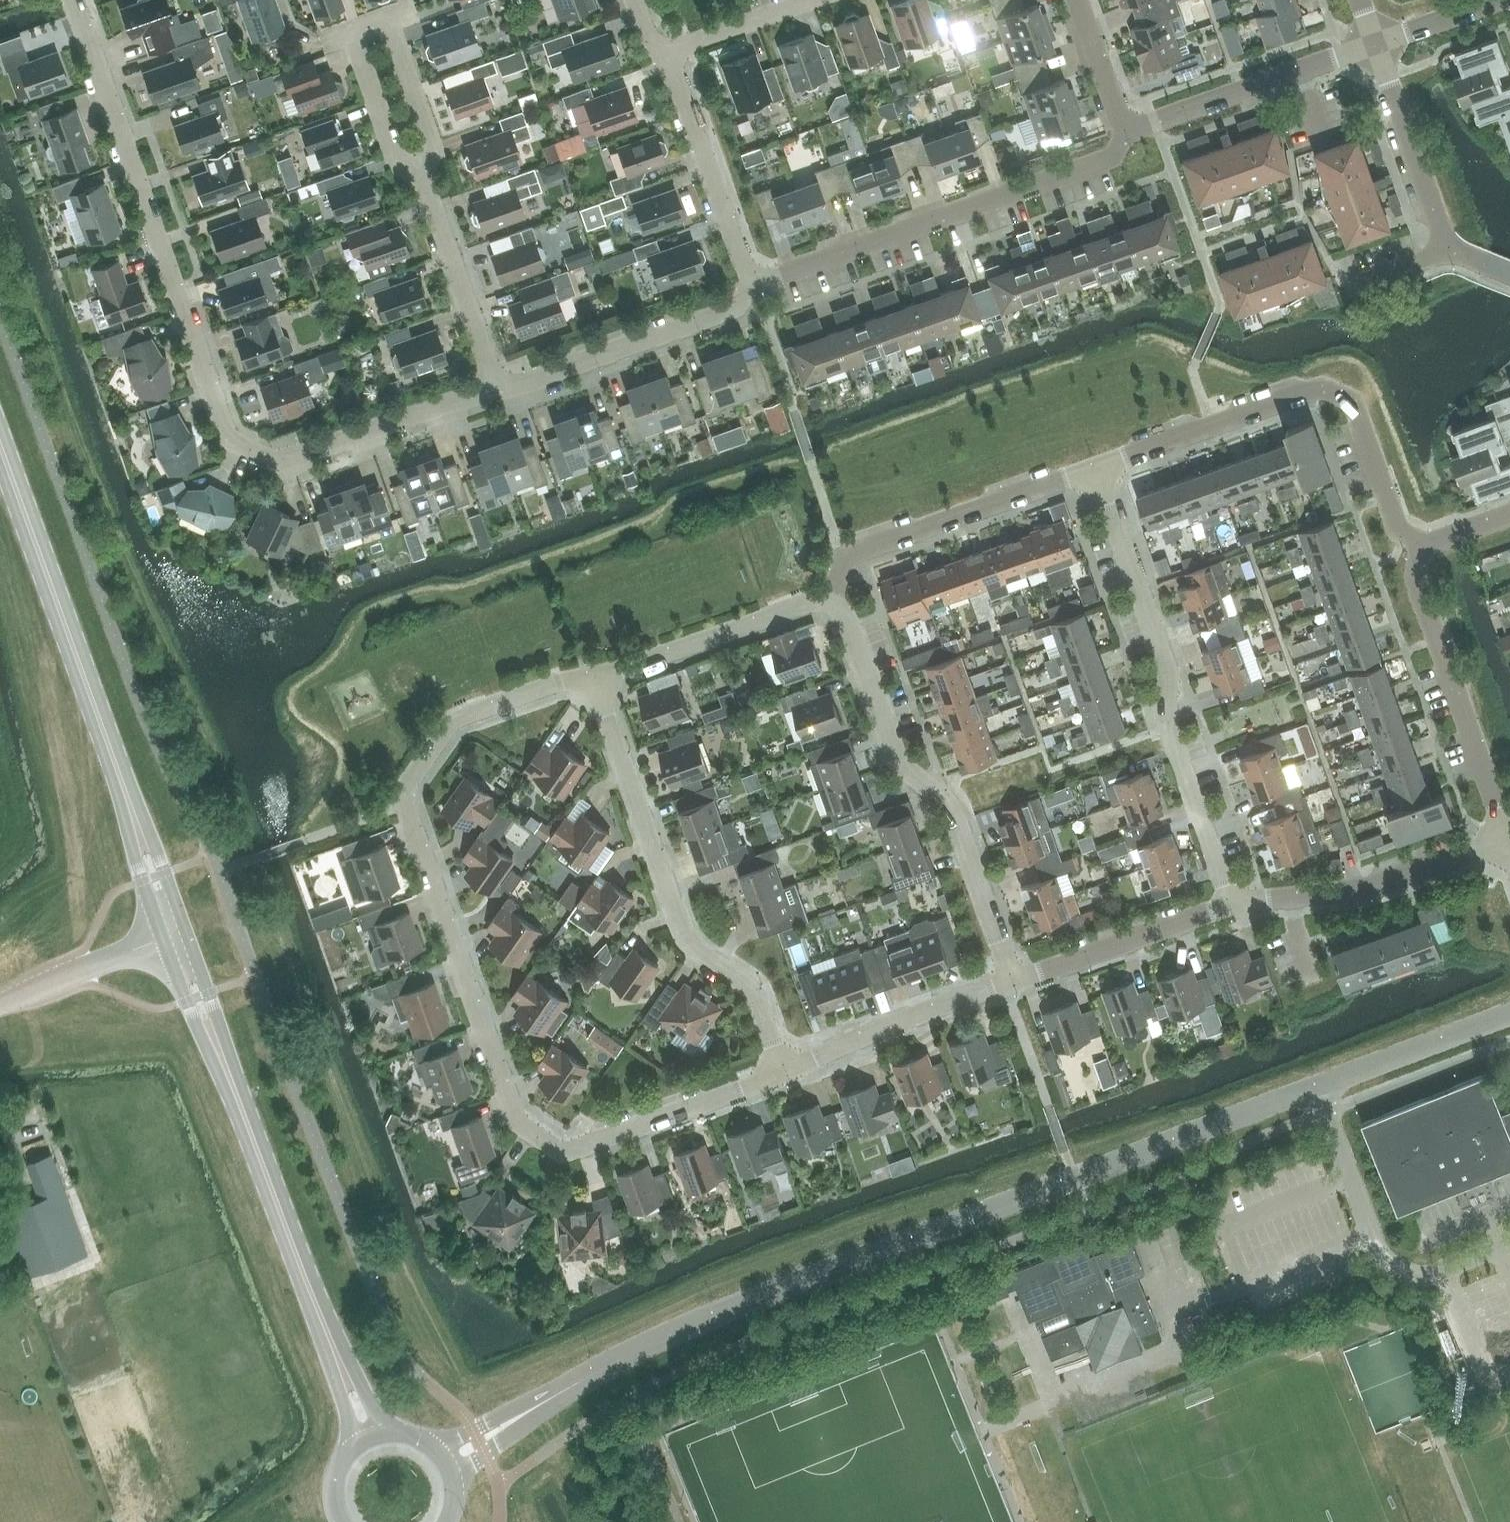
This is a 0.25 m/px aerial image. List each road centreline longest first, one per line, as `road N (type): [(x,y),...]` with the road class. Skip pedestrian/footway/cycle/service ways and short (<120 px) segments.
road 1 (unclassified): [(528,1413),(751,1300),(1317,1086)]
road 2 (residential): [(74,0),(226,430),(238,442),(282,463),(495,388)]
road 3 (residential): [(404,806),(515,1120),(569,1150),(786,1067)]
road 4 (residential): [(1227,902),(1168,730),(1175,698),(1100,466)]
road 5 (residential): [(786,1067),(759,992),(689,941),(597,679)]
road 6 (residential): [(1006,981),(949,814),(890,760),(833,599)]
road 7 (residential): [(752,285),(1095,168),(1119,152),(1127,132)]
road 8 (tertiary): [(133,818),(0,446)]
road 9 (tertiary): [(340,1362),(217,1048)]
road 10 (residential): [(418,169),(404,165),(382,129),(353,46),(364,27),(378,24),(391,36),(427,155)]
road 11 (unclassified): [(1317,1086),(1371,1237),(1399,1271),(1424,1277),(1509,1247)]
road 12 (residential): [(833,599),(845,556),(1100,466)]
road 13 (residential): [(1503,836),(1405,546)]
road 14 (residential): [(1405,546),(1343,394),(1320,389),(1214,426)]
road 15 (residential): [(1227,902),(1314,900),(1503,836)]
road 16 (residential): [(495,388),(732,312),(752,285)]
road 17 (residential): [(1127,132),(1377,43)]
road 18 (residential): [(833,599),(597,679)]
road 19 (residential): [(597,679),(447,726),(404,806)]
road 20 (residential): [(752,285),(661,56)]
road 21 (residential): [(786,1067),(1006,981)]
road 22 (residential): [(1006,981),(1227,902)]
road 23 (residential): [(495,388),(418,169)]
road 24 (residential): [(1451,250),(1377,43)]
road 25 (unclassified): [(1317,1086),(1509,1014)]
road 26 (unclassified): [(0,1005),(165,940)]
road 27 (residential): [(661,56),(807,0)]
road 28 (residential): [(1127,132),(1080,0)]
road 29 (residential): [(1377,43),(1503,0)]
road 30 (tertiary): [(133,818),(135,860),(165,940)]
road 31 (tertiary): [(185,932),(158,853),(133,818)]
road 32 (tertiary): [(217,1048),(215,1014),(185,932)]
road 33 (tertiary): [(165,940),(195,1021),(217,1048)]
road 34 (residential): [(1100,466),(1214,426)]

